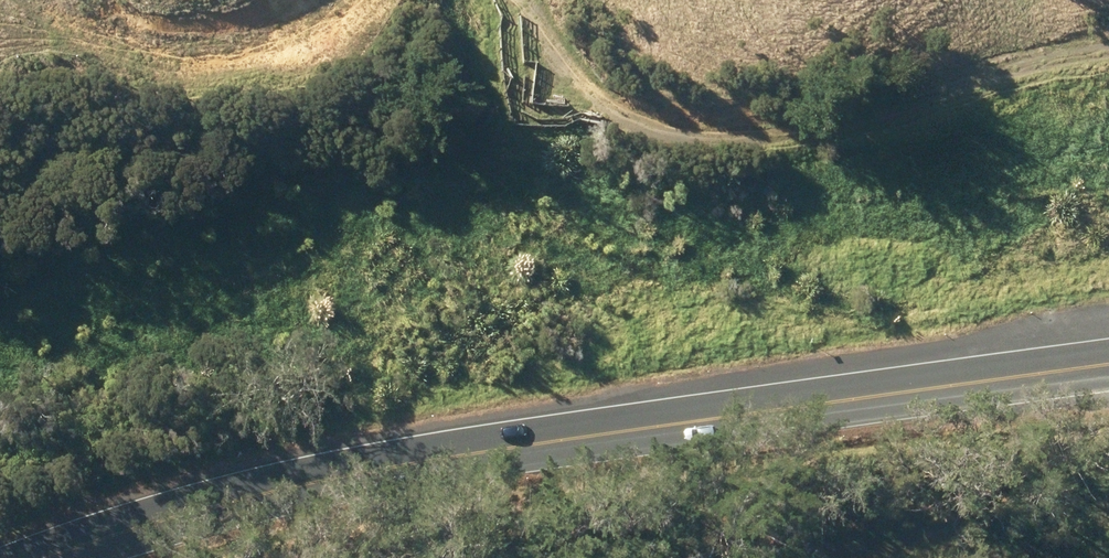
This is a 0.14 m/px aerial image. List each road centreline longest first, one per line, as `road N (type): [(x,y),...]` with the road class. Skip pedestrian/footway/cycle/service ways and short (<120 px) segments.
road 1 (primary): [(61,557),(121,535),(391,469),(1108,376)]
road 2 (track): [(1108,54),(1024,67),(732,141),(646,140),(575,111),(532,70),(497,0)]
road 3 (track): [(363,0),(274,64),(225,74),(142,73),(52,29)]

